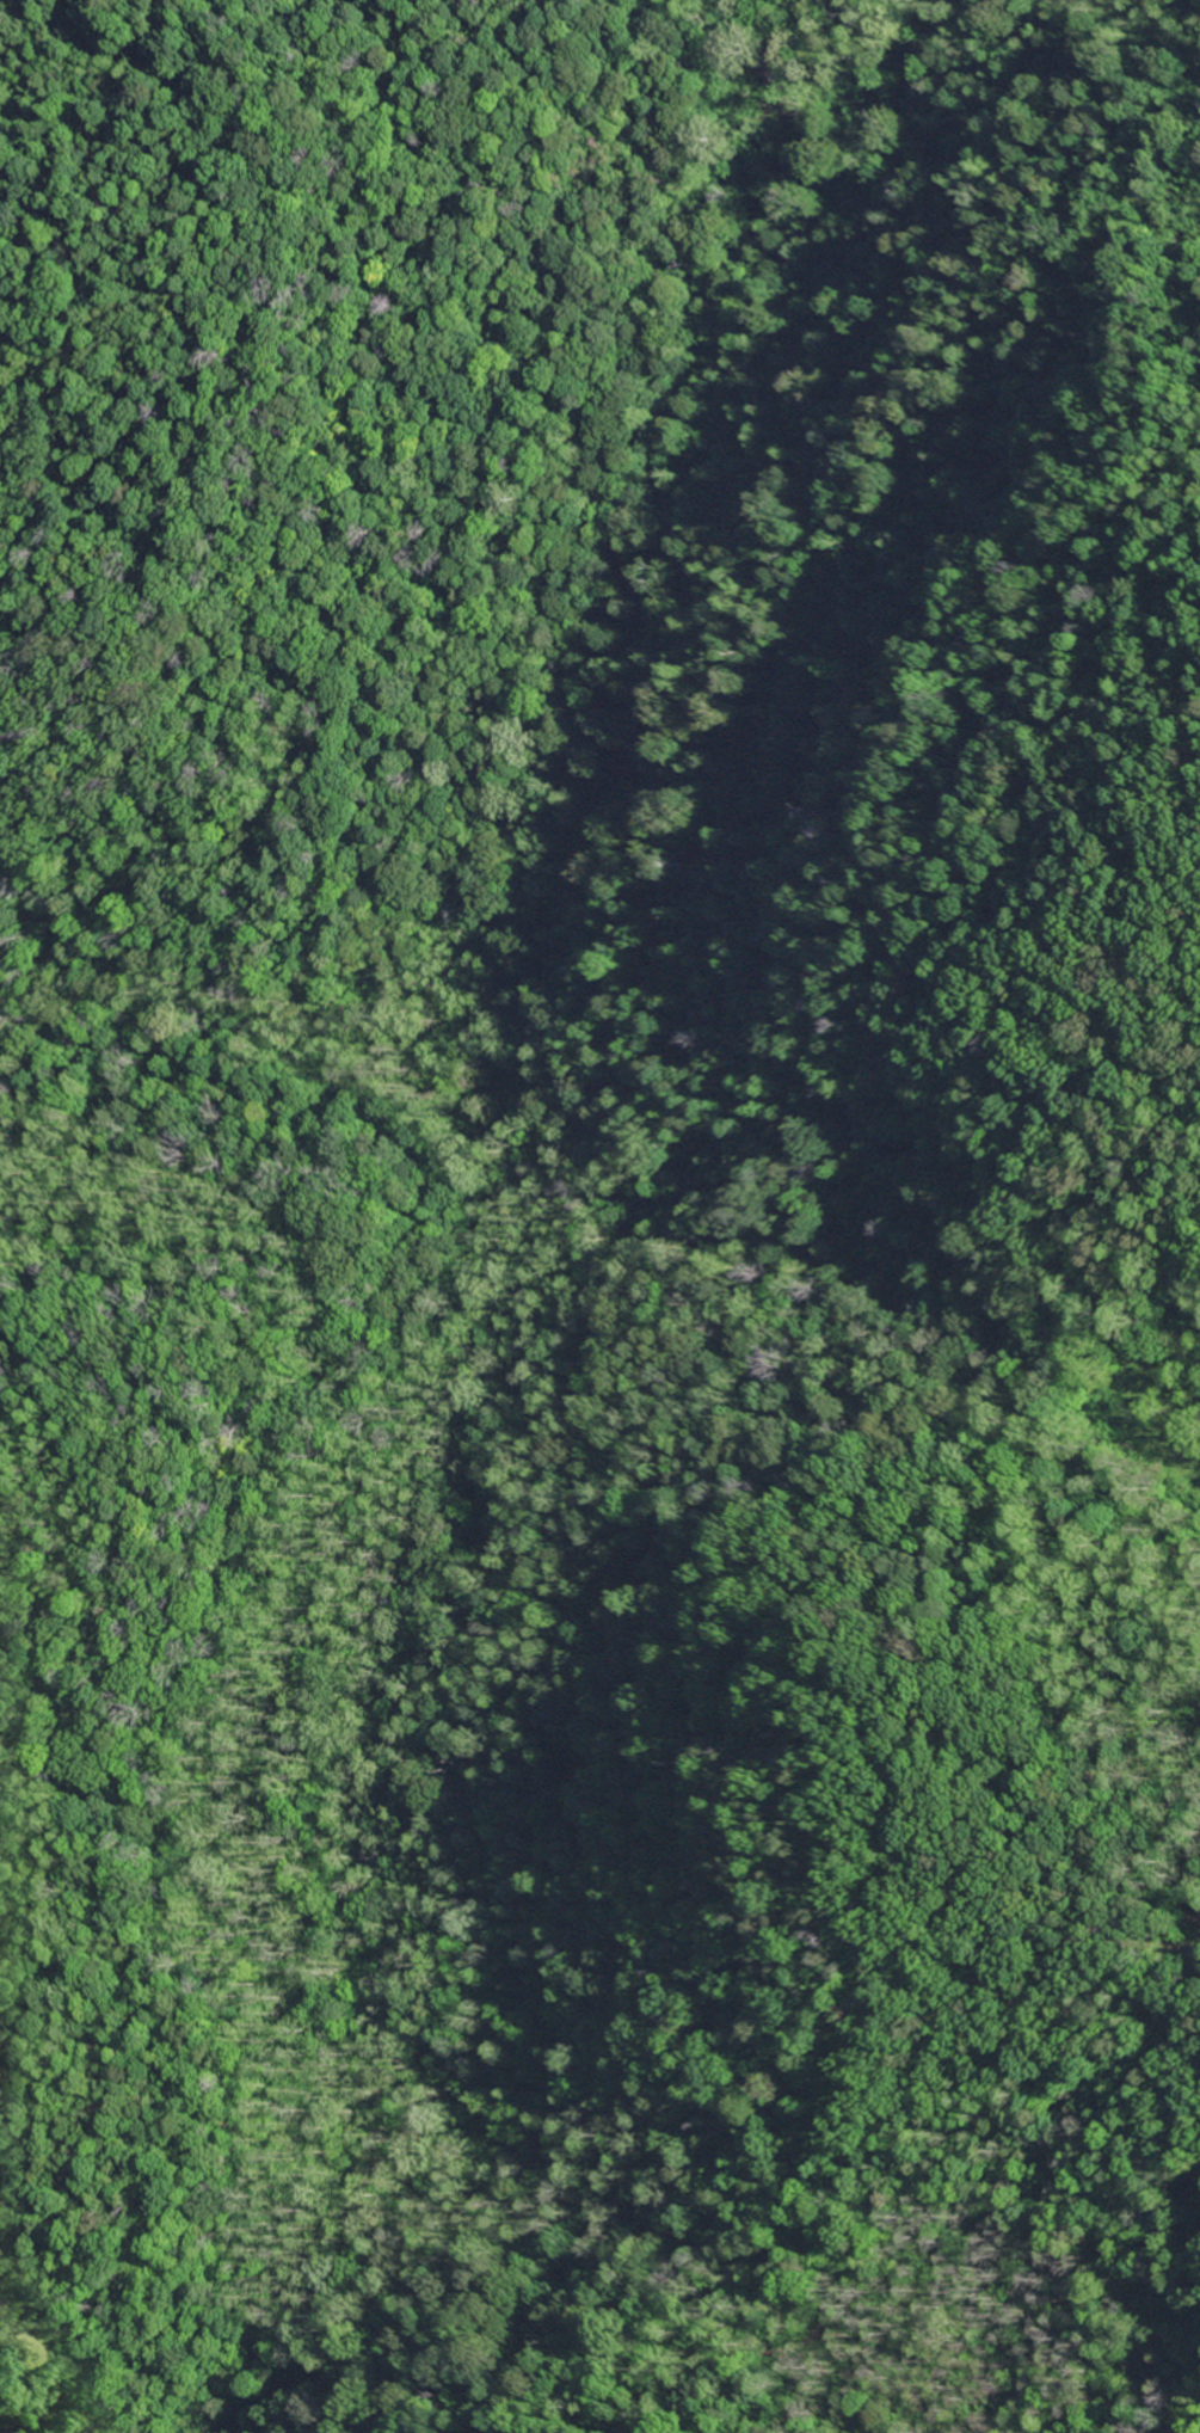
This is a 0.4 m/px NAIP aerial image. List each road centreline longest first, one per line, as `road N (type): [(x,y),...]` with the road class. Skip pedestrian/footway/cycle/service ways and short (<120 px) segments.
road 1 (residential): [(1199,1360),(1118,1326),(1036,1354),(996,1394),(930,1429),(861,1415),(799,1382),(777,1356),(741,1271)]

